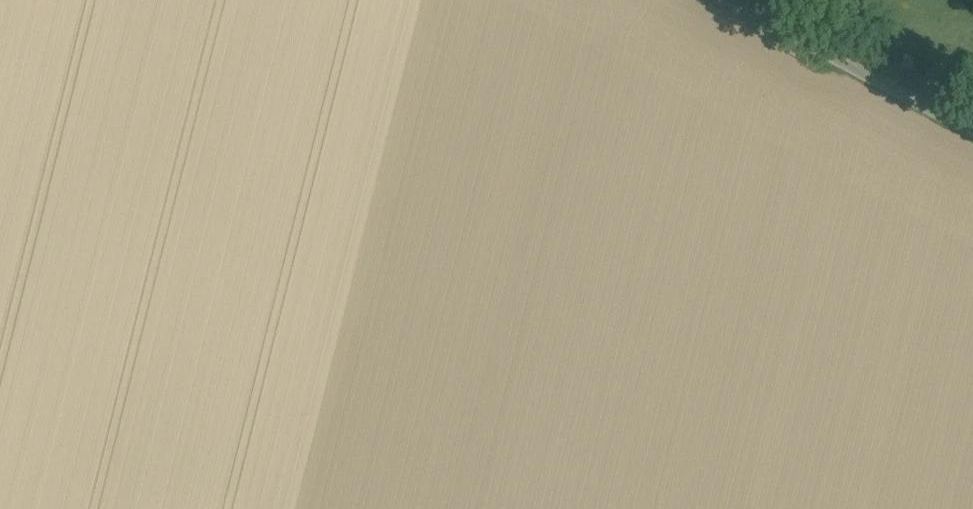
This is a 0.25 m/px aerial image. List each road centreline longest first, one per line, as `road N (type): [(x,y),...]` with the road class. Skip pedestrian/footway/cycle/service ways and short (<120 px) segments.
road 1 (unclassified): [(724,0),(972,129)]

